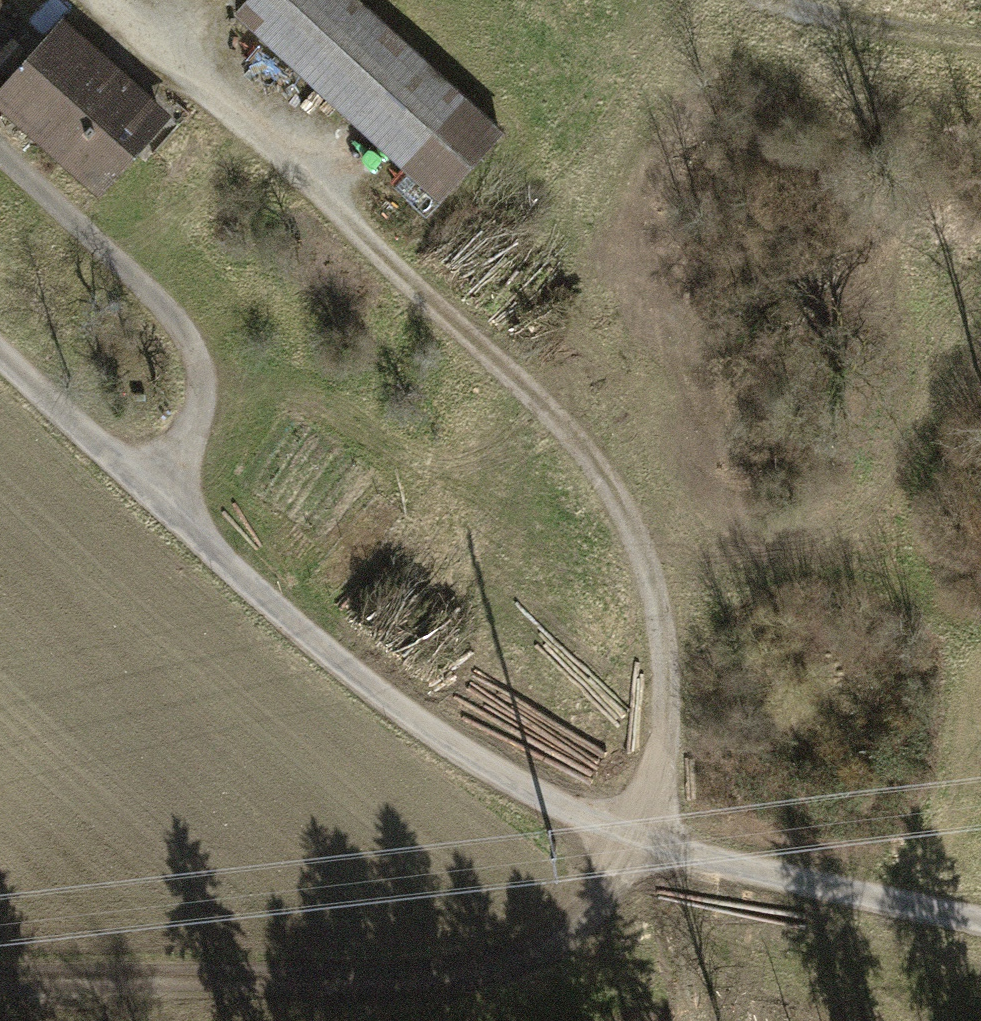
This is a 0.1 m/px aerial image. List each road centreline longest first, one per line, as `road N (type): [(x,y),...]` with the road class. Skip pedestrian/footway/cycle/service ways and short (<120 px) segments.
road 1 (track): [(980,916),(639,852),(340,668),(0,350)]
road 2 (track): [(639,852),(664,715),(663,588),(607,467),(99,0)]
road 3 (track): [(639,852),(579,927),(465,974),(0,982)]
road 4 (track): [(168,507),(196,373),(158,299),(0,152)]
road 5 (track): [(787,0),(926,36),(980,41)]

